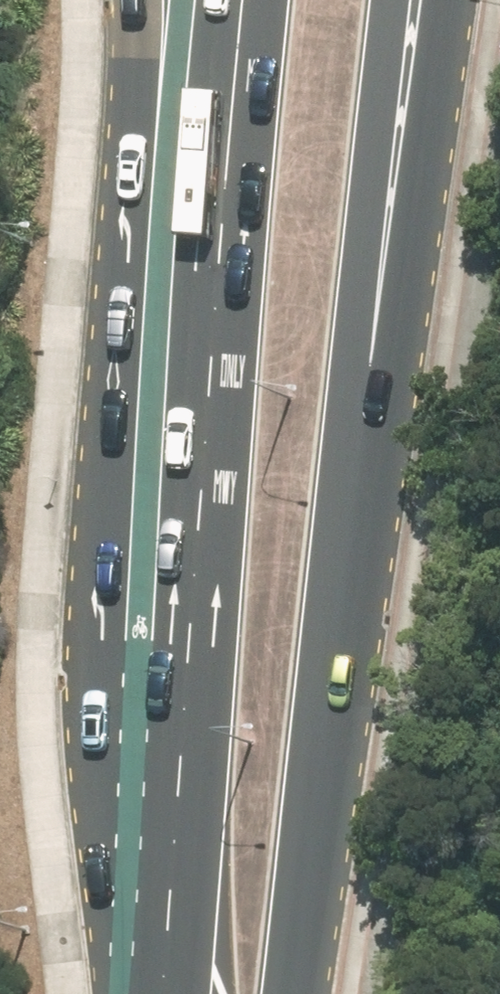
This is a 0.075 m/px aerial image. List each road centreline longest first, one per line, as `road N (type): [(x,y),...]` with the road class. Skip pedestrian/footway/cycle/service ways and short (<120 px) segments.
road 1 (motorway): [(176,959),(95,692),(131,0)]
road 2 (primary): [(176,959),(254,0)]
road 3 (motorway): [(447,0),(338,672)]
road 4 (primary): [(393,0),(359,324),(338,672)]
road 5 (primary): [(338,672),(300,993)]

